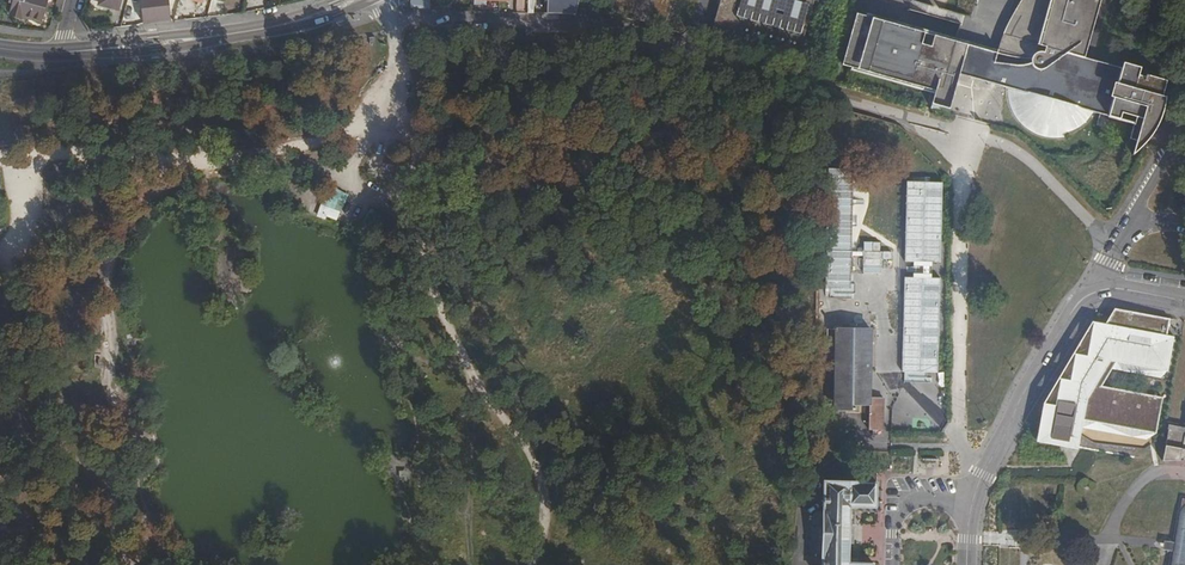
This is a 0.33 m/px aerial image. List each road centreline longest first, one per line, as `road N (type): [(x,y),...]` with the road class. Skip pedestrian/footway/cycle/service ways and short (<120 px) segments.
road 1 (track): [(0,162),(309,156),(350,178),(394,110),(392,18)]
road 2 (track): [(721,68),(1010,149),(1119,248)]
road 3 (residential): [(364,0),(392,18),(605,36),(721,68)]
road 4 (track): [(972,137),(961,173),(961,445)]
road 5 (secondary): [(355,0),(245,34),(65,54)]
road 6 (residential): [(972,501),(1091,293)]
road 7 (residential): [(1091,293),(1165,163),(1183,150),(1184,157)]
road 8 (residential): [(972,501),(899,502),(893,564)]

